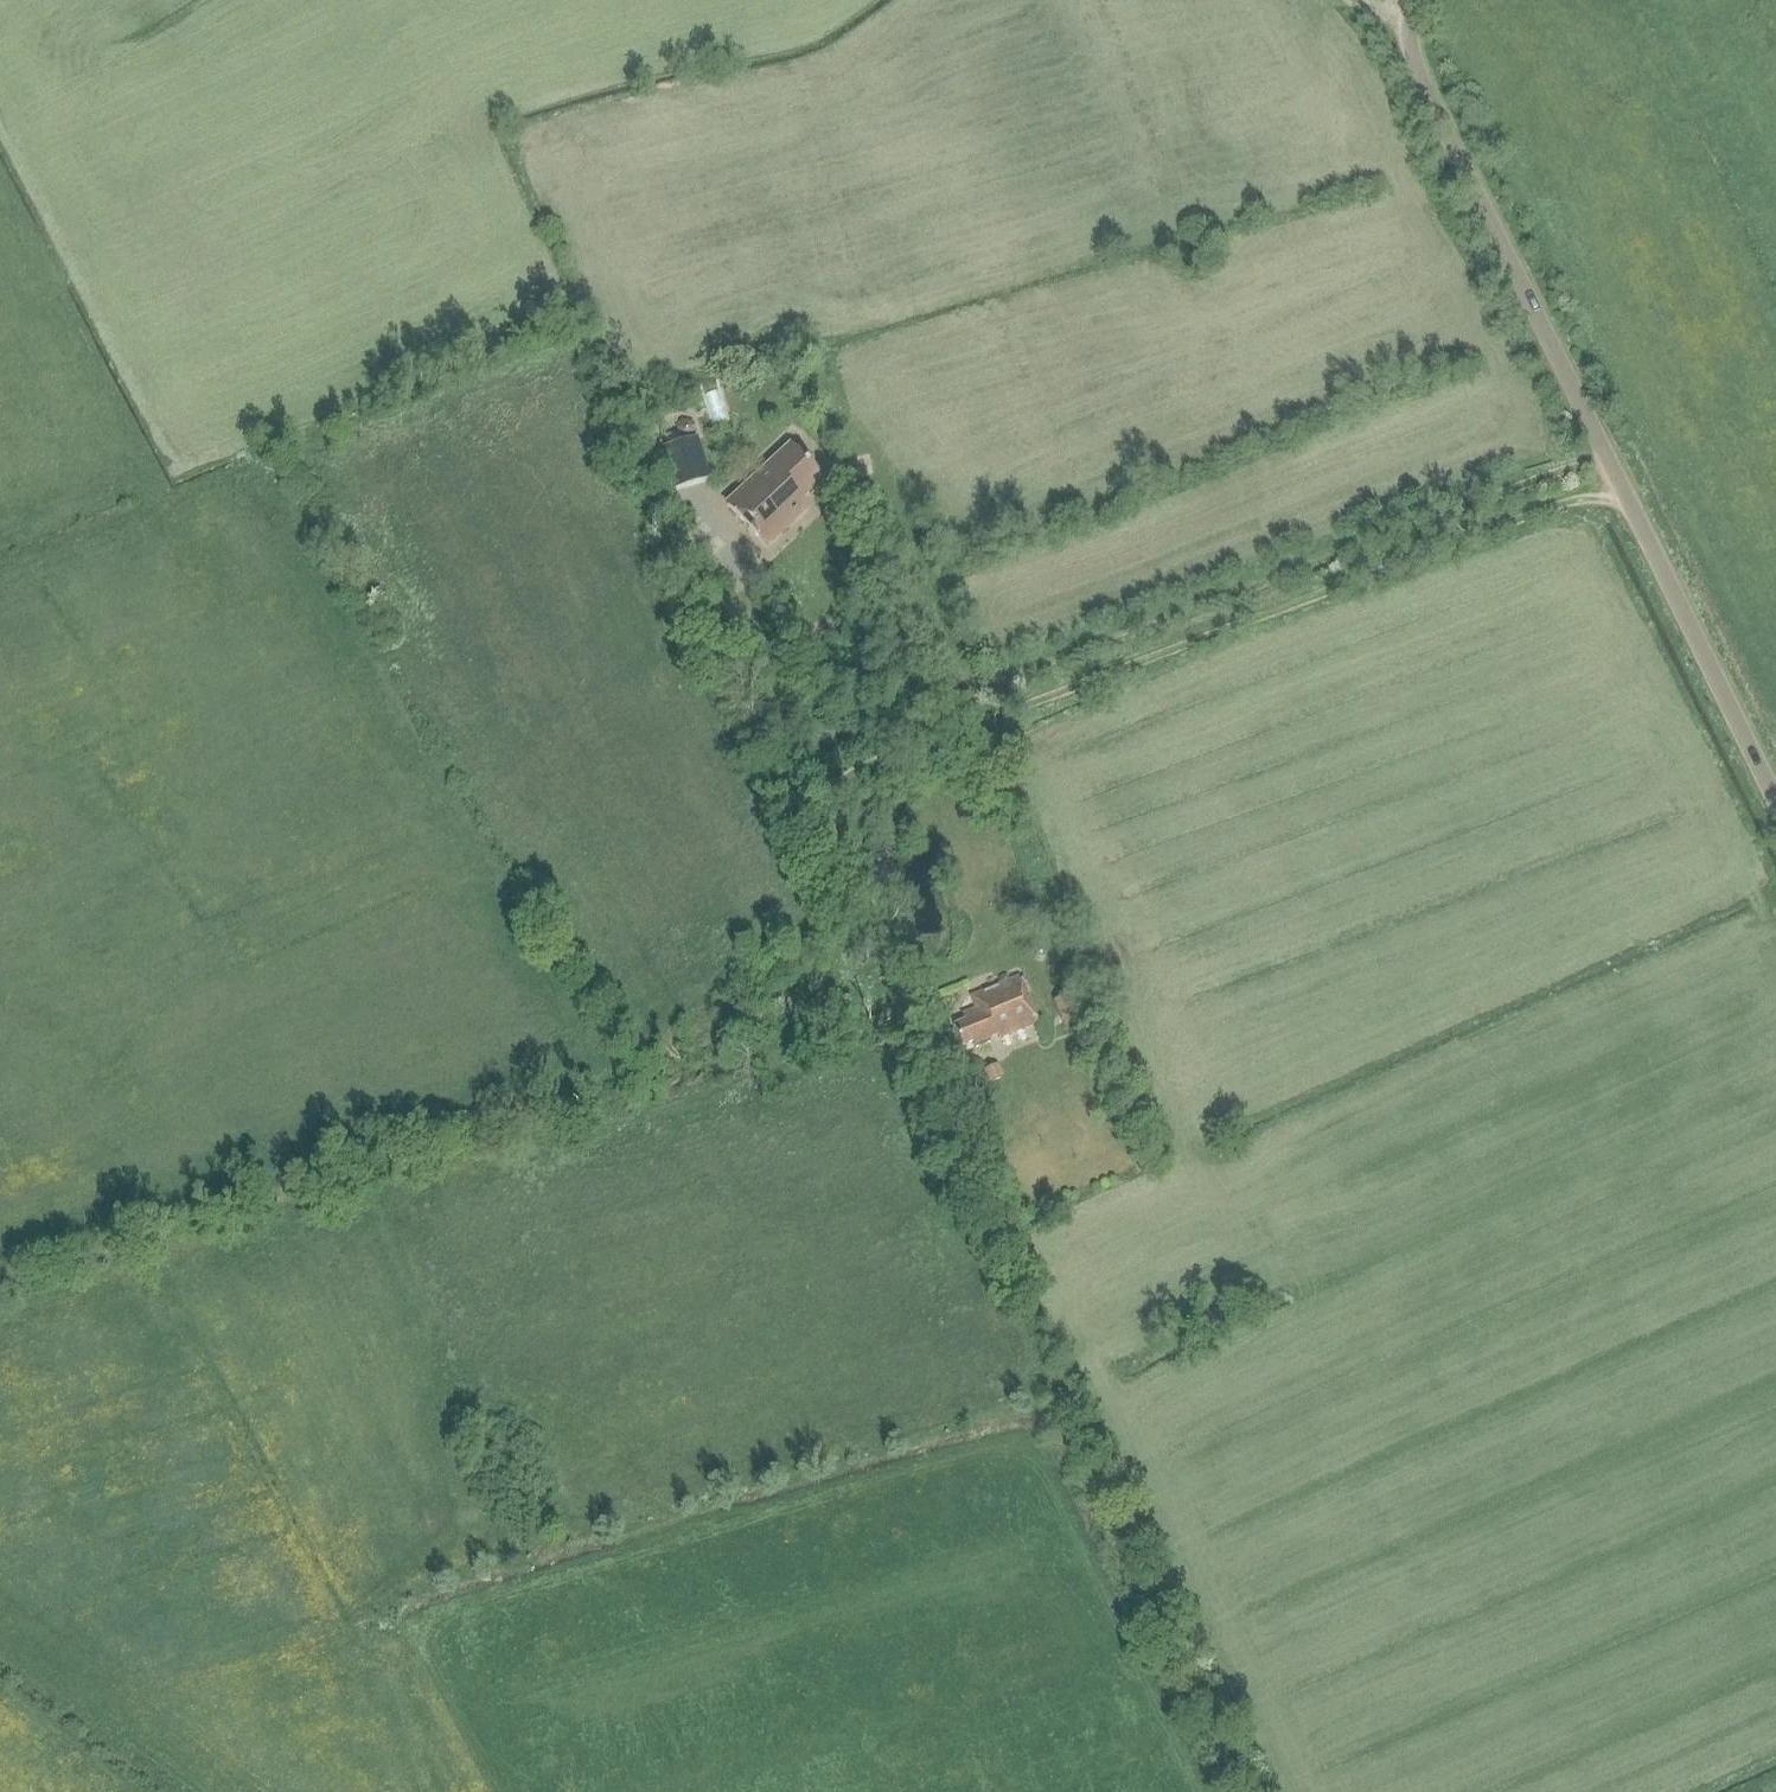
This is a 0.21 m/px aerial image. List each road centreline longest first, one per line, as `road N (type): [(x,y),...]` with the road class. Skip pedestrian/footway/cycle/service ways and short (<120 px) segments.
road 1 (track): [(1622,490),(909,744),(846,778),(836,794),(846,833),(904,998),(939,1050)]
road 2 (track): [(740,578),(781,697),(814,730),(853,736),(1605,456)]
road 3 (unclassified): [(1775,802),(1423,82),(1408,37),(1416,0)]

